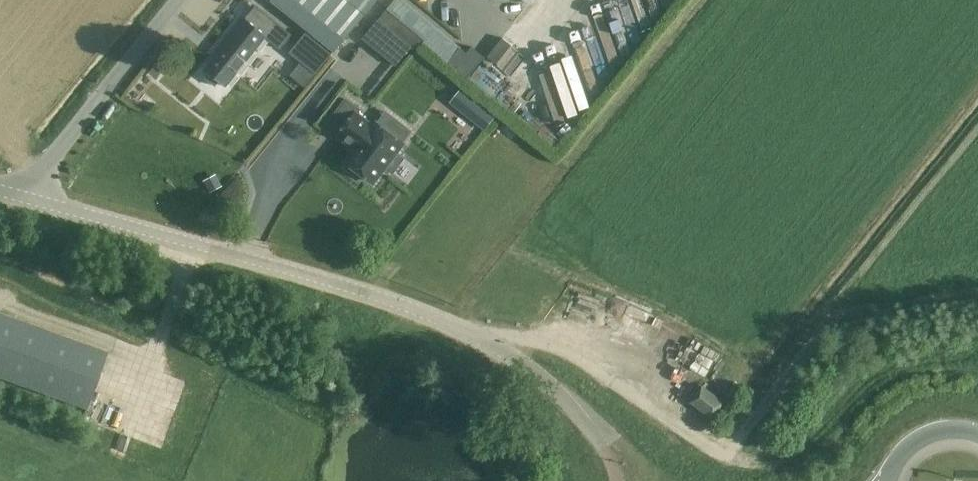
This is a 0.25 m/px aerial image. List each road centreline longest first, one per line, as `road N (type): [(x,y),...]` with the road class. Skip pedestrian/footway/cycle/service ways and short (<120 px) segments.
road 1 (unclassified): [(604,448),(544,386),(465,331),(385,298),(0,188)]

